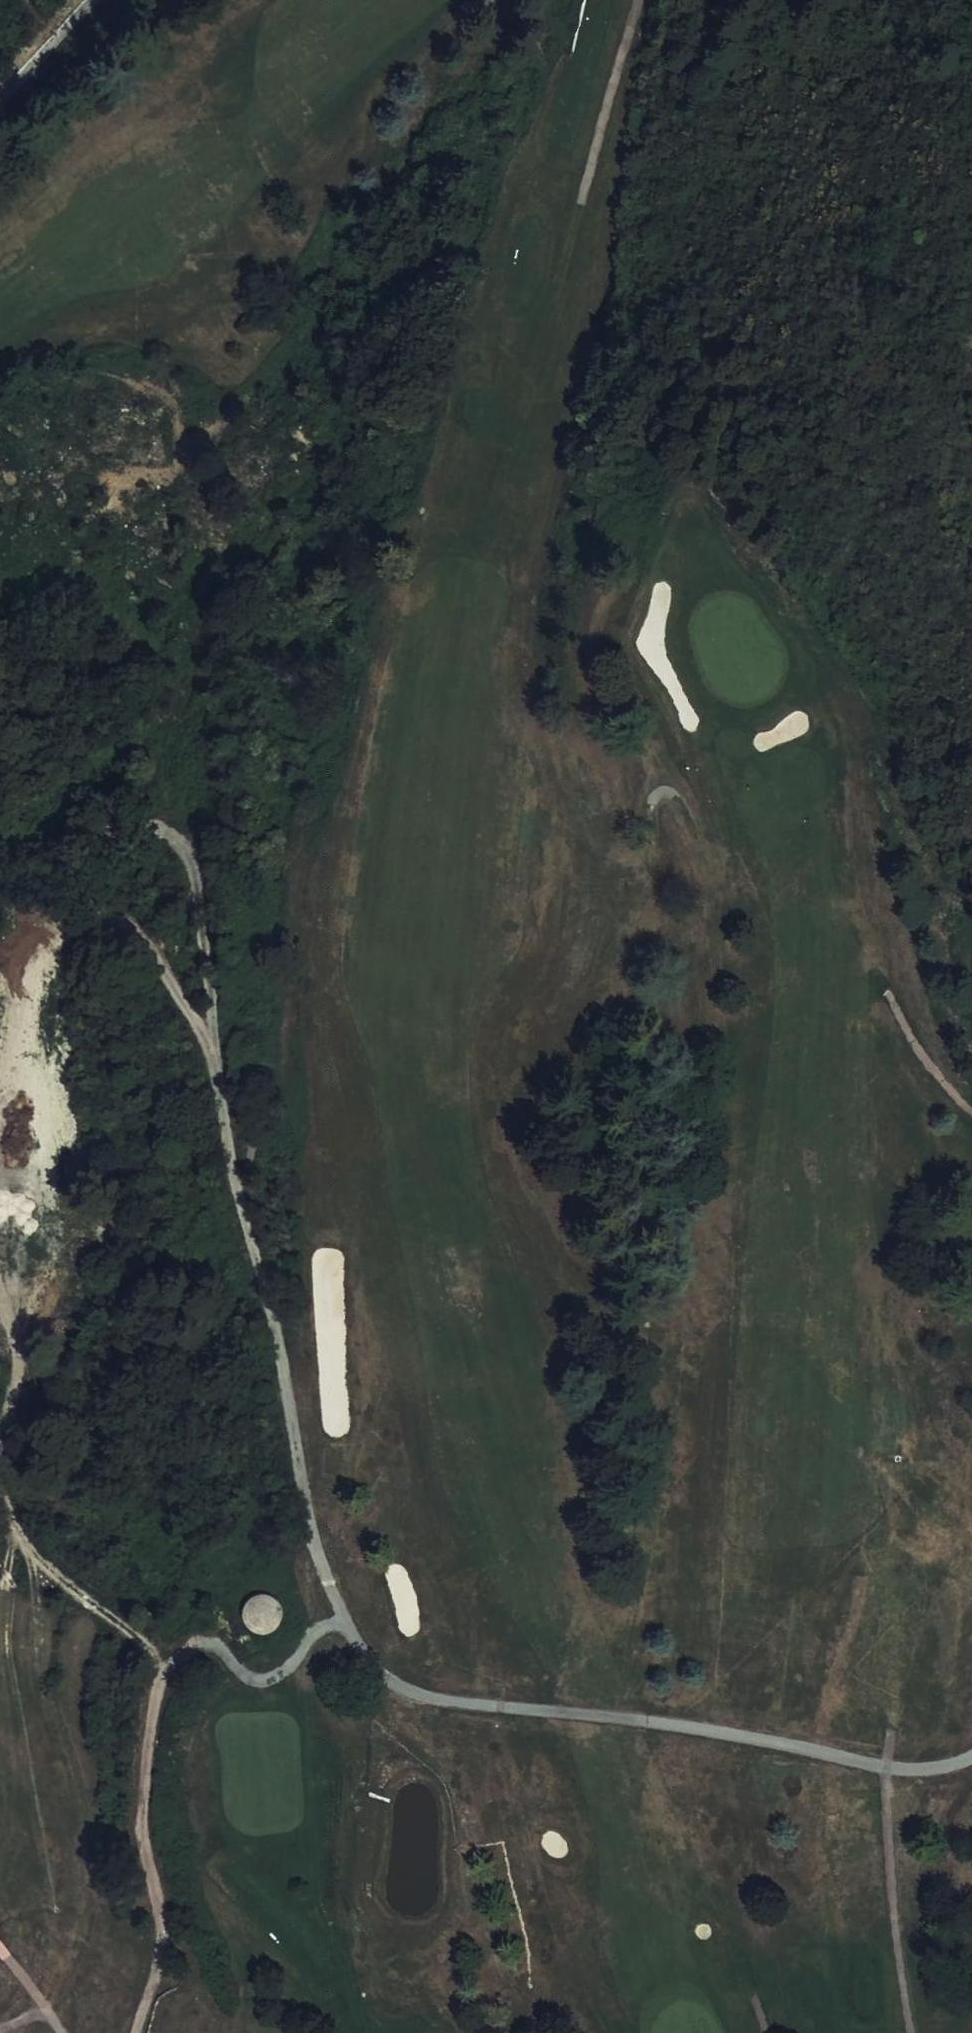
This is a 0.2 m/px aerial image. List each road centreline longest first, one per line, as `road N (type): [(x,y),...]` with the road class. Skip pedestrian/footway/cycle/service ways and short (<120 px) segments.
road 1 (track): [(971,1755),(954,1765),(870,1768),(414,1689),(377,1659),(321,1584),(272,1310),(208,1029),(197,876),(173,839),(135,816),(92,817),(0,861)]
road 2 (track): [(0,91),(96,0)]

